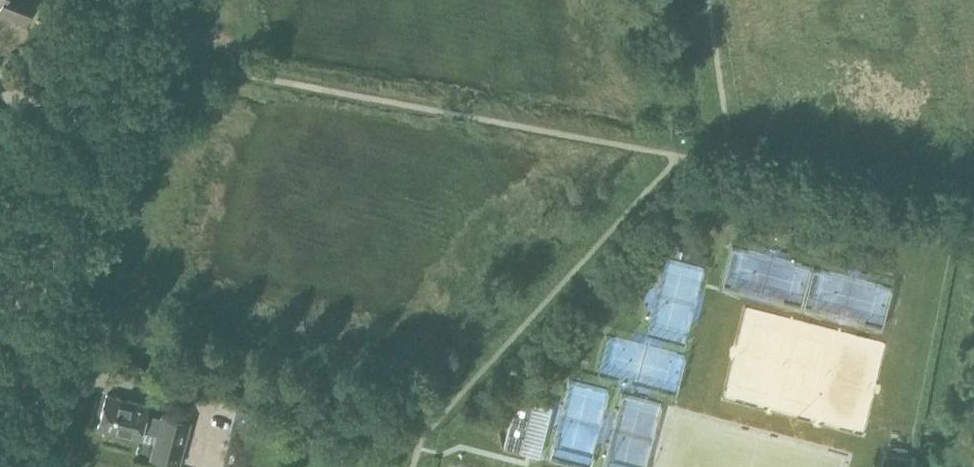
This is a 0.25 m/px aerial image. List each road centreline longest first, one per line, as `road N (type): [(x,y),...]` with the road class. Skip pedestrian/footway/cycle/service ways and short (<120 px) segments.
road 1 (residential): [(0,398),(45,335),(97,129)]
road 2 (residential): [(97,129),(131,0)]

